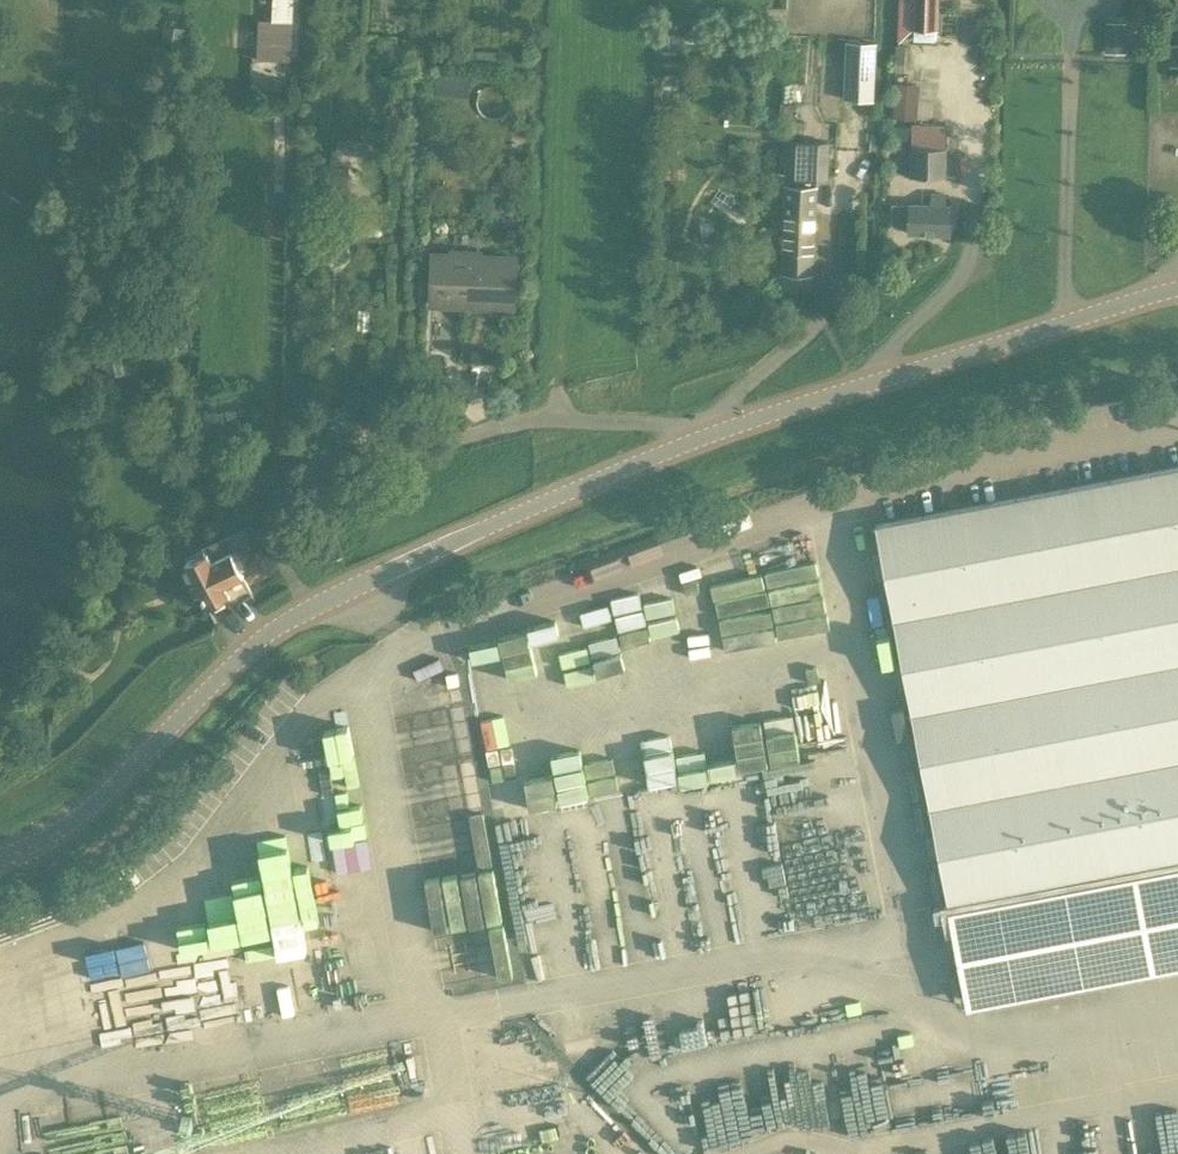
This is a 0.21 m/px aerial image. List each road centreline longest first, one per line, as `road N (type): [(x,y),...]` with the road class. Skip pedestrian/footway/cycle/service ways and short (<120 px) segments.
road 1 (tertiary): [(0,858),(69,823),(244,653),(359,586),(686,446),(1177,289)]

